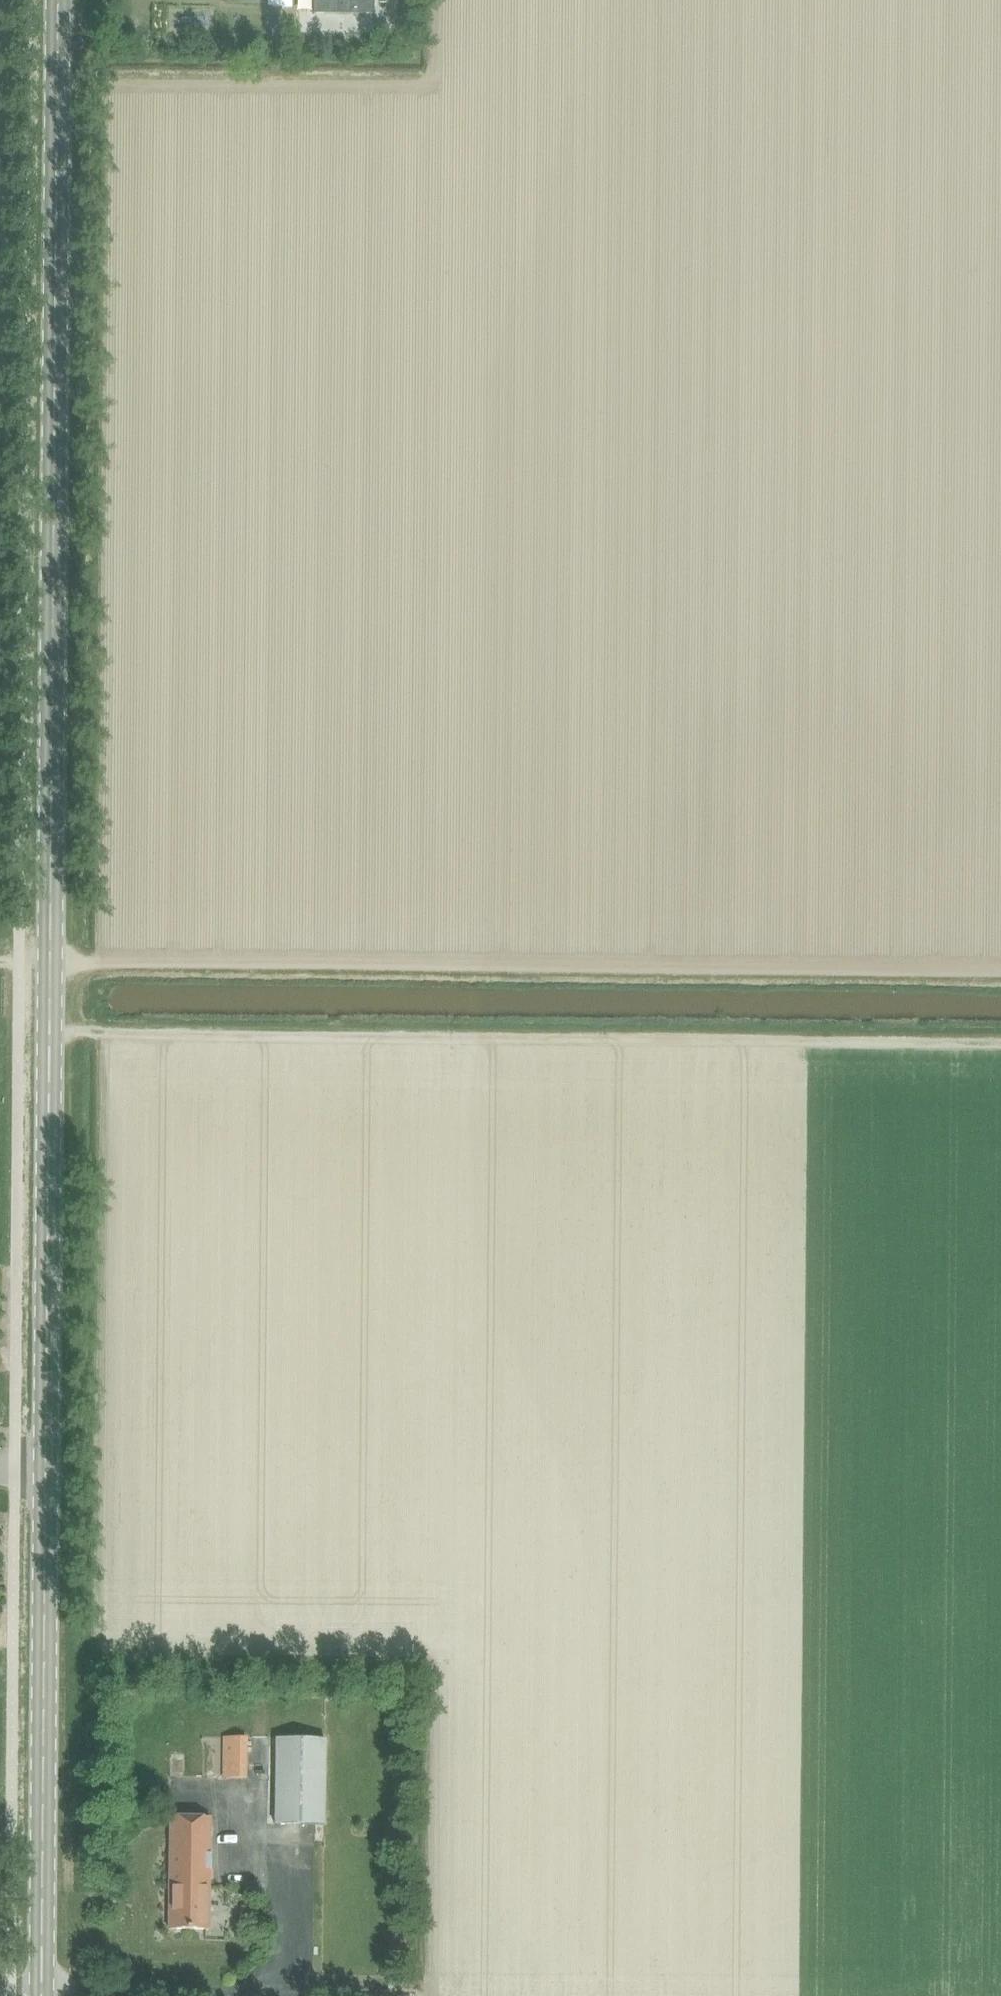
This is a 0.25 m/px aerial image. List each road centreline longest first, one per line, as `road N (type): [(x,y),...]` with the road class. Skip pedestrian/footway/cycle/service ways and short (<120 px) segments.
road 1 (secondary): [(41,1995),(57,0)]

